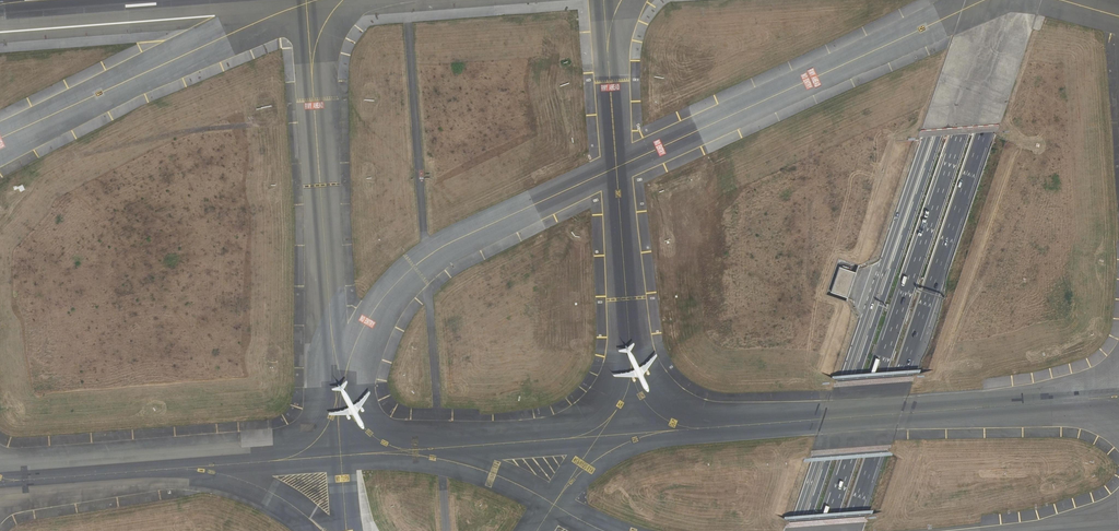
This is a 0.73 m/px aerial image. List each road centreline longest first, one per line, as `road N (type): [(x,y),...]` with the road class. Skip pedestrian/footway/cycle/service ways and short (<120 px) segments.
road 1 (motorway): [(985,0),(804,530)]
road 2 (motorway): [(1005,0),(825,530)]
road 3 (motorway): [(848,530),(1028,0)]
road 4 (secondary): [(793,530),(973,0)]

